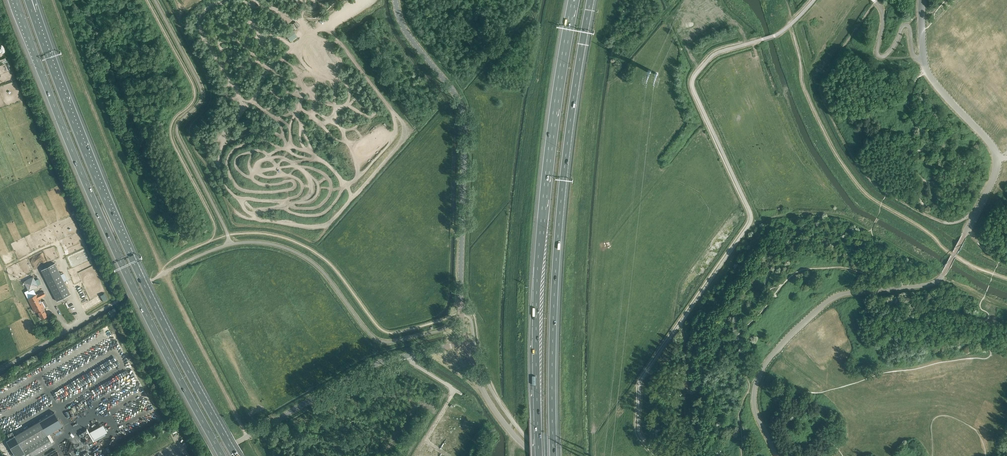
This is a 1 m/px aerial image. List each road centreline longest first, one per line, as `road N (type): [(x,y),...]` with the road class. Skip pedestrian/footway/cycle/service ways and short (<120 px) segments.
road 1 (motorway): [(16,0),(111,241),(223,455)]
road 2 (track): [(199,22),(182,29),(211,94),(189,132),(197,152),(241,216),(325,225),(351,197),(351,185),(255,101)]
road 3 (motorway): [(236,455),(127,249),(32,12)]
road 4 (motorway): [(573,0),(538,267),(539,455)]
road 5 (motorway): [(553,455),(558,255),(590,0)]
road 6 (unclassified): [(776,455),(754,405),(768,361),(837,296),(941,278),(997,158)]
road 7 (track): [(242,99),(220,158),(227,188),(257,200),(297,195),(299,178),(261,173),(248,163),(270,155),(329,179),(320,205),(289,203)]
road 8 (tertiary): [(464,343),(463,117),(406,31),(396,0)]
road 9 (track): [(287,174),(265,150),(250,150),(235,163),(247,180),(296,184),(240,187),(227,158),(236,146),(263,139),(320,159)]
road 10 (track): [(974,217),(942,221),(885,192),(830,115),(822,80),(877,0)]
road 11 (unclassified): [(213,455),(371,366),(464,343)]
road 12 (track): [(750,222),(809,211),(851,215),(990,300)]
road 13 (track): [(325,25),(405,131),(373,175),(361,179),(338,139),(346,126)]
road 14 (track): [(164,273),(248,436)]
road 15 (unclassified): [(997,158),(927,71),(922,0)]
road 16 (track): [(283,98),(301,100),(318,73),(336,79),(332,126),(321,133),(325,121)]
road 17 (tertiary): [(538,455),(492,406),(464,343)]
road 18 (track): [(285,180),(299,165),(319,187),(306,201),(241,216)]
road 19 (track): [(252,14),(243,43),(221,59),(217,53),(234,37),(228,19),(244,0)]
road 20 (residential): [(0,370),(111,304)]
road 21 (track): [(268,33),(296,55),(295,92),(283,98),(279,84),(294,65)]

